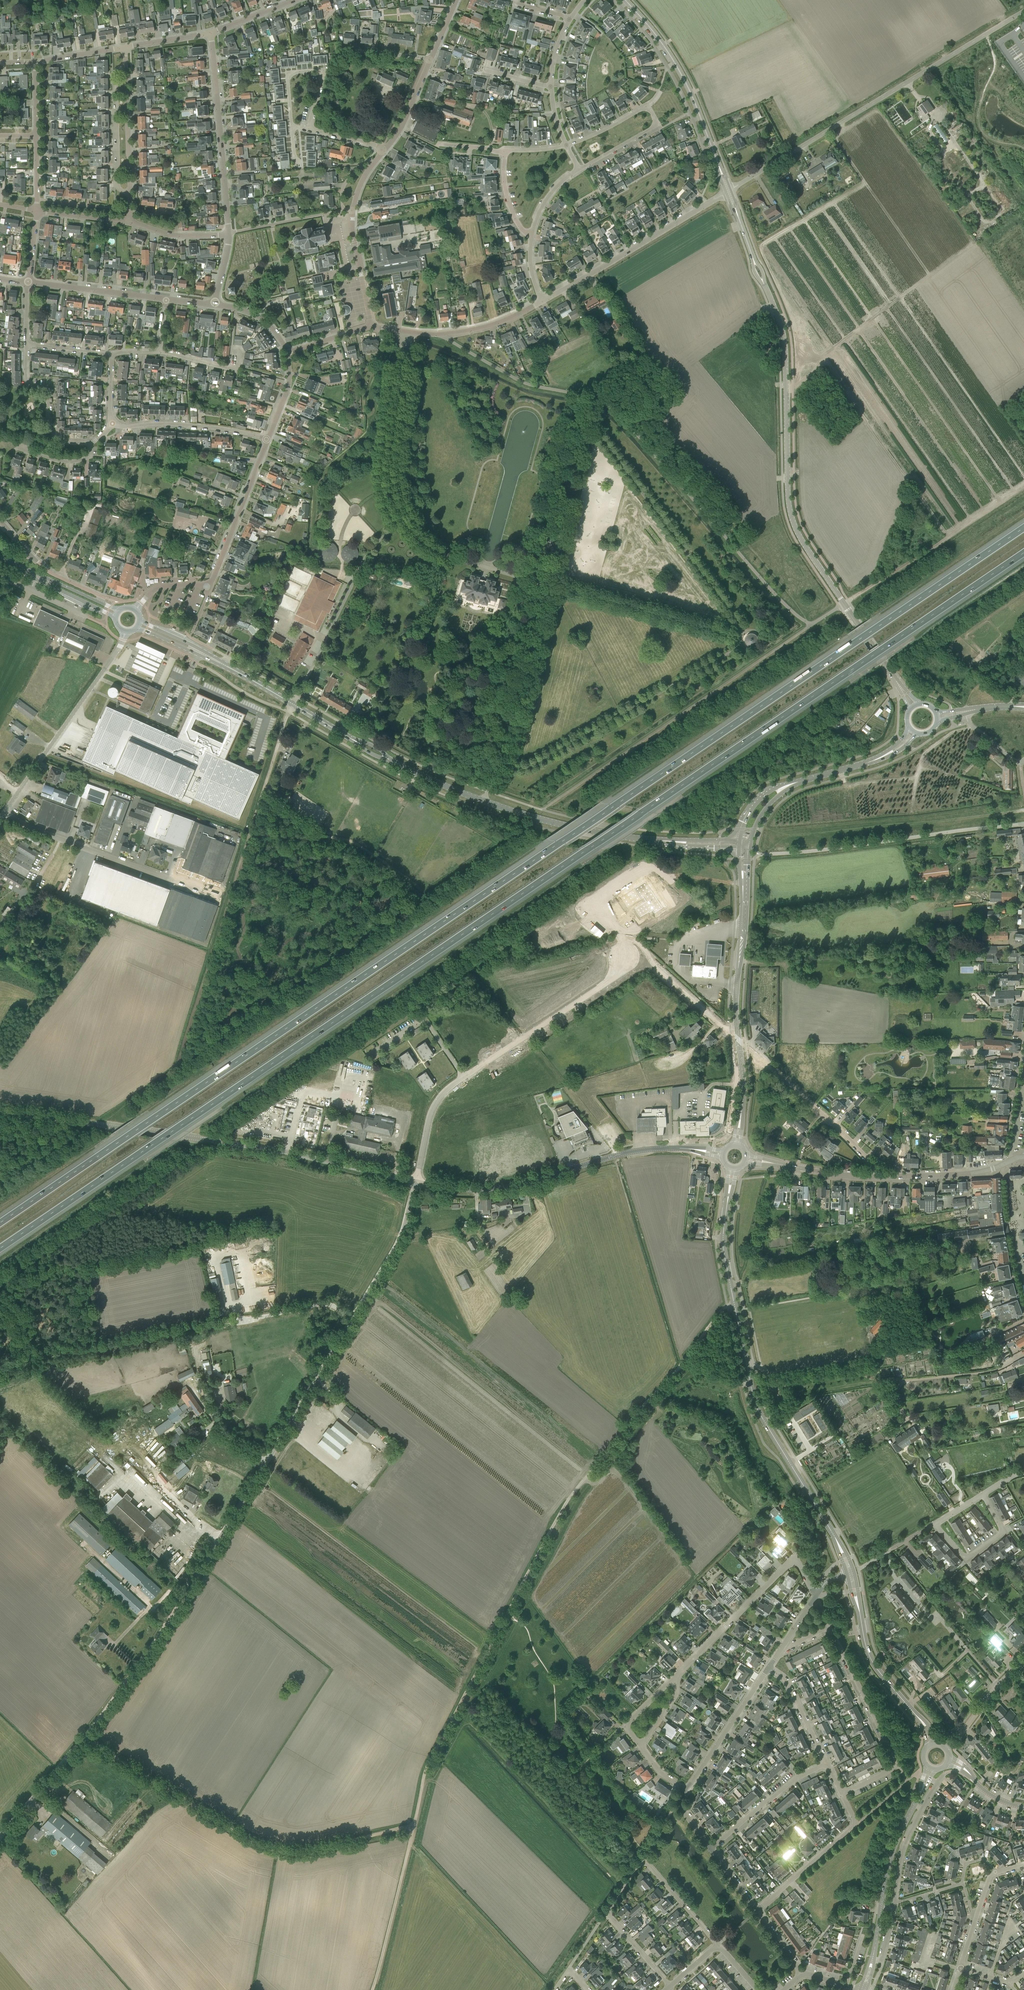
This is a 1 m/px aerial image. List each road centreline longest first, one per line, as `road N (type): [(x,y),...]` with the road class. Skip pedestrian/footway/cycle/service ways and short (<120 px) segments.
road 1 (motorway): [(1023,528),(0,1223)]
road 2 (motorway): [(0,1248),(1023,554)]
road 3 (unclassified): [(0,1837),(108,1710),(226,1532),(395,1247),(413,1184)]
road 4 (track): [(411,1830),(444,1733),(568,1499),(720,1311),(734,1305)]
road 5 (secondary): [(851,1575),(753,1396),(722,1238),(733,1168)]
road 6 (unclassified): [(413,1184),(262,1147),(0,1111)]
road 7 (track): [(87,1734),(99,1750),(261,1846),(295,1853),(411,1830)]
road 8 (unclassified): [(728,192),(1023,11)]
road 9 (tertiary): [(844,604),(792,515),(784,335),(764,285)]
road 10 (unclassified): [(413,1184),(502,1187),(648,1150),(723,1154)]
road 11 (track): [(178,1058),(272,758)]
road 12 (secondary): [(659,841),(484,802),(395,763)]
road 13 (secondary): [(736,1146),(744,898)]
road 14 (tertiary): [(728,192),(676,66),(624,0)]
road 15 (unclassified): [(4,811),(125,631)]
road 16 (unclassified): [(542,301),(728,192)]
road 17 (residential): [(842,1794),(895,1766),(830,1628)]
road 18 (residential): [(672,1679),(786,1564),(798,1564),(815,1597)]
road 19 (track): [(1023,487),(848,601)]
road 20 (residential): [(229,234),(210,33)]
road 21 (residential): [(189,886),(4,811)]
road 22 (residential): [(872,1177),(872,1164),(752,1050)]
road 23 (residential): [(757,1911),(855,1825),(842,1794)]
road 24 (track): [(373,1989),(411,1830)]
road 25 (residential): [(671,1987),(606,1913),(640,1864)]
road 26 (unclassified): [(207,586),(267,440)]
road 27 (secondary): [(912,1710),(867,1651),(851,1575)]
road 28 (residential): [(118,427),(189,425),(267,440)]
road 29 (residential): [(686,1791),(769,1668)]
road 30 (residential): [(291,127),(287,74),(323,72),(308,129)]
road 31 (unclassified): [(1015,1159),(984,1172),(872,1177)]
road 32 (residential): [(710,1848),(795,1778),(827,1763)]
road 33 (residential): [(90,443),(63,442),(49,429),(47,391),(26,380),(27,344)]
road 34 (residential): [(130,194),(118,187),(115,74),(125,67)]
road 35 (unclassified): [(165,299),(28,282)]
road 36 (residential): [(235,307),(233,369),(160,352)]
road 37 (residential): [(101,603),(40,566),(0,520)]
road 38 (residential): [(463,1078),(421,1020),(372,1053)]
road 39 (residential): [(983,1494),(1000,1531),(970,1557),(935,1522)]
road 40 (unclassified): [(872,1177),(746,1158)]
road 41 (residential): [(130,194),(125,67)]
road 42 (residential): [(901,1382),(981,1373),(1023,1356)]
road 43 (residential): [(413,1184),(431,1110),(463,1078)]

